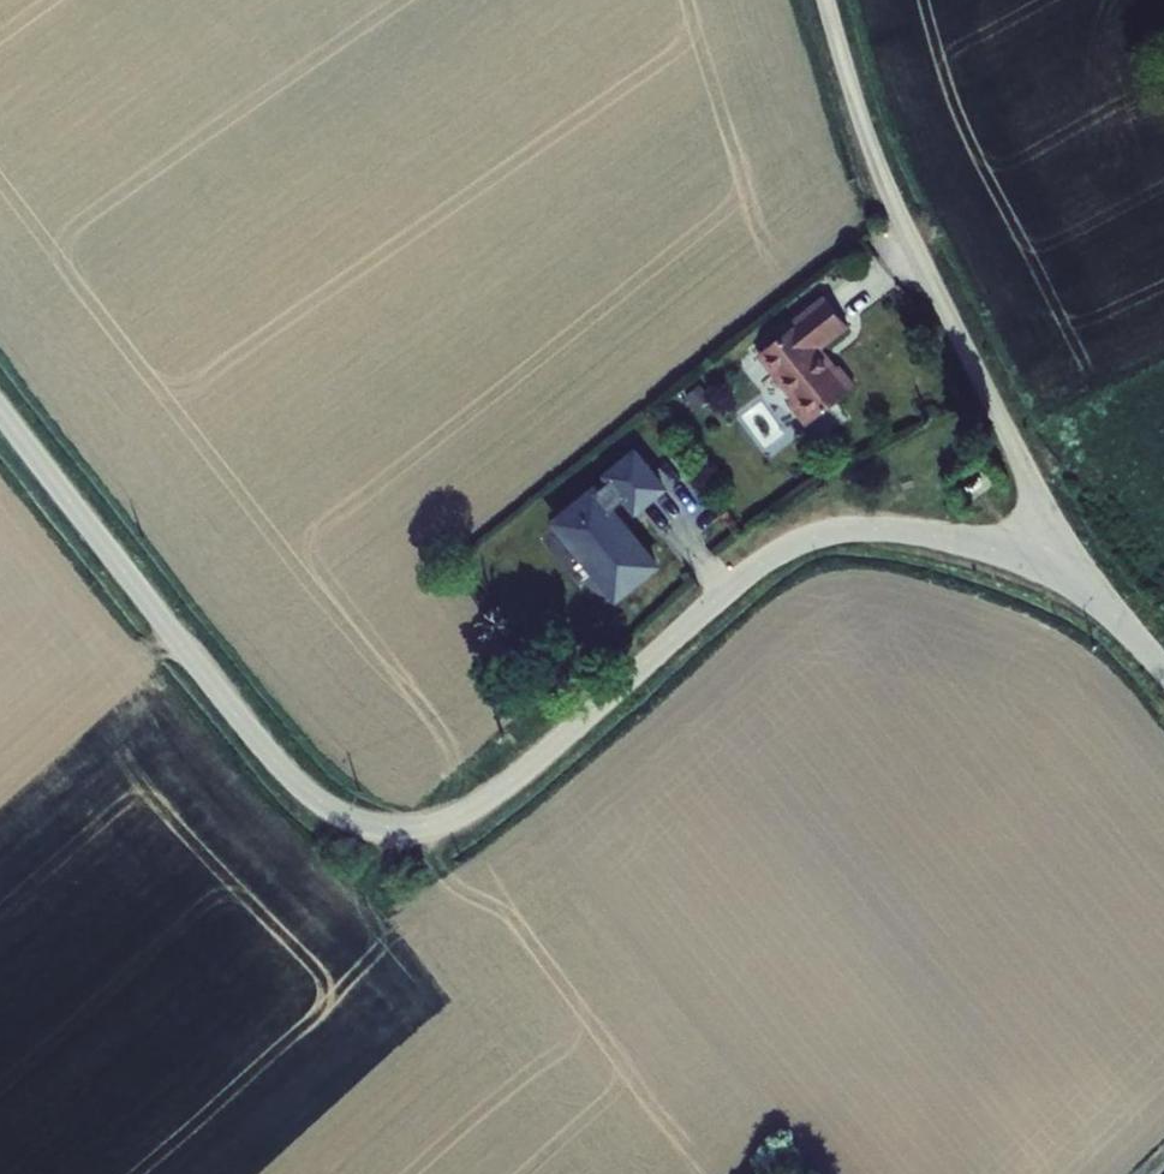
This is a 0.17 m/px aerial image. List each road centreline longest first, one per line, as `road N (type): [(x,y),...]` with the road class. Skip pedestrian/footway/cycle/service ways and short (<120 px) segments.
road 1 (unclassified): [(1105,605),(1028,562),(968,543),(870,529),(816,537),(743,578),(501,791),(445,820),(366,824),(316,805),(277,767),(0,414)]
road 2 (unclassified): [(825,0),(900,218),(1033,497),(1105,605)]

